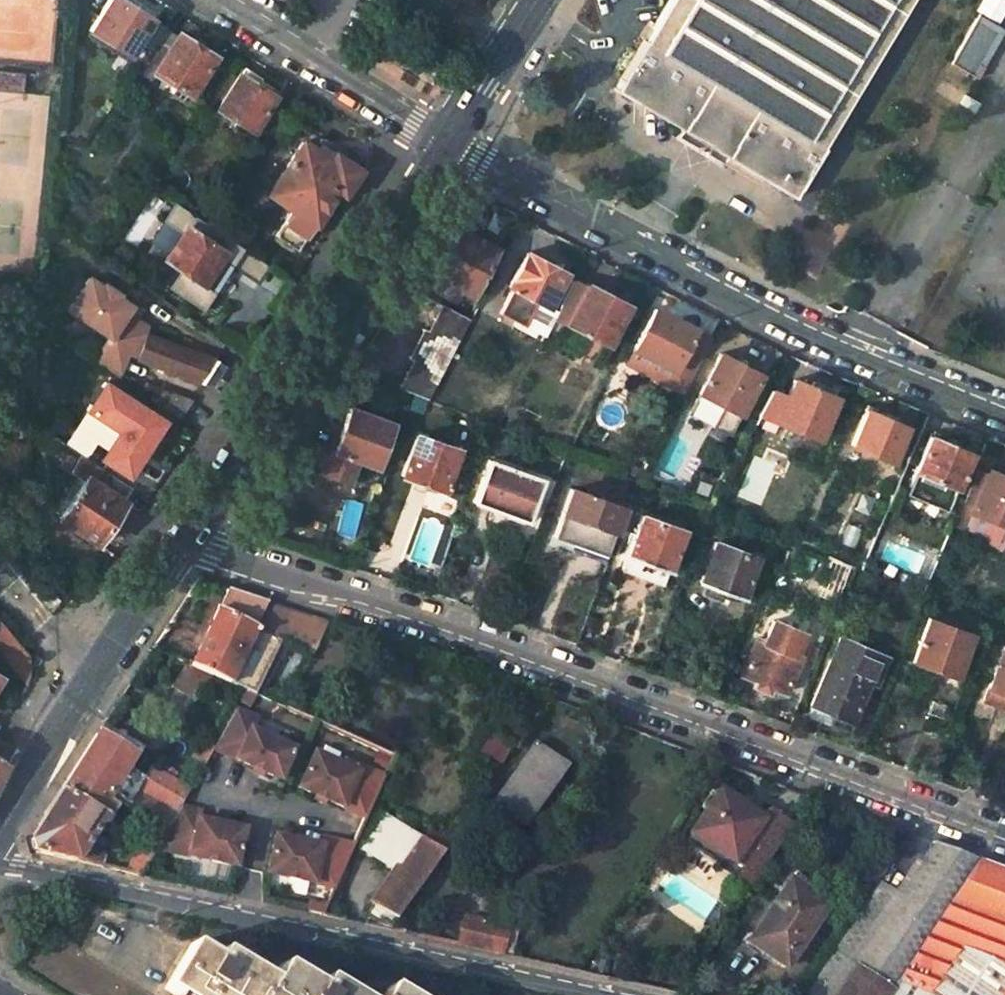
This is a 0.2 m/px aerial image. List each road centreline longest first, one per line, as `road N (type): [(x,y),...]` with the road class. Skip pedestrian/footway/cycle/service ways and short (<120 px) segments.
road 1 (trunk): [(1004,969),(0,720)]
road 2 (residential): [(183,538),(1004,838)]
road 3 (residential): [(0,865),(622,994)]
road 4 (trunk): [(0,839),(606,994)]
road 5 (residential): [(1004,414),(817,336),(446,143)]
road 6 (secondary): [(446,143),(183,538)]
road 7 (secondary): [(183,538),(0,820)]
road 8 (residential): [(446,143),(227,0)]
road 9 (secondary): [(536,0),(446,143)]

